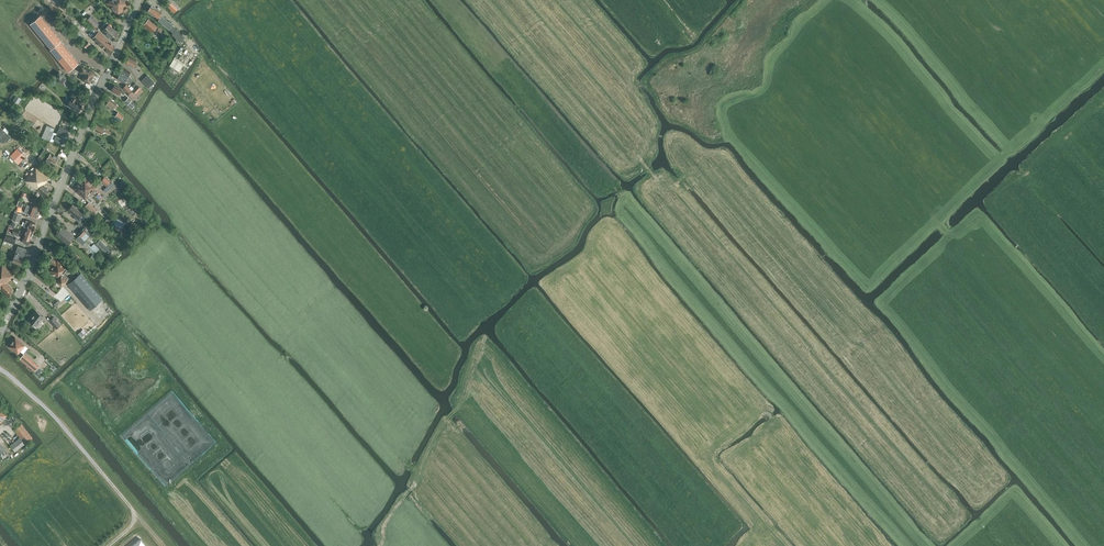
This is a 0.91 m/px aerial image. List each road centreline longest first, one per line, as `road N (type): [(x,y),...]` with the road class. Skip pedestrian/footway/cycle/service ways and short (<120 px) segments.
road 1 (tertiary): [(0,336),(140,0)]
road 2 (track): [(163,545),(54,416),(0,370)]
road 3 (track): [(398,457),(419,475),(459,410),(525,479)]

